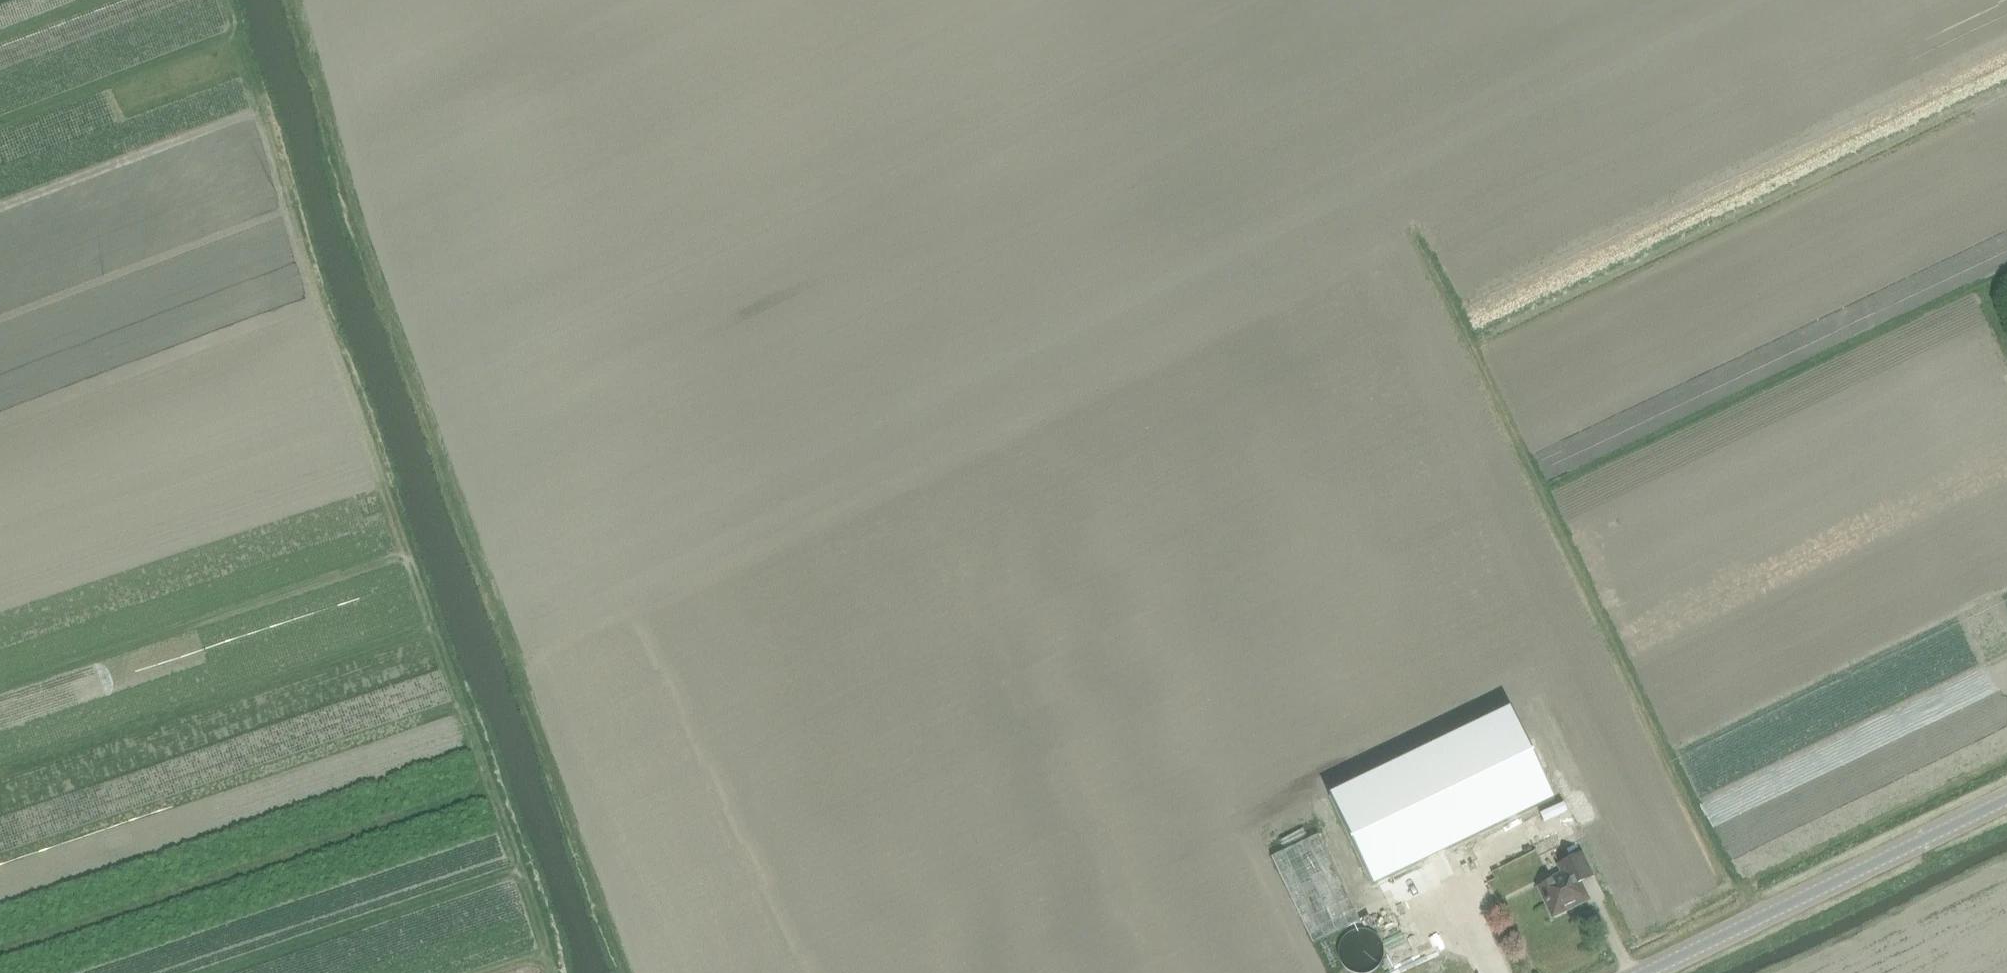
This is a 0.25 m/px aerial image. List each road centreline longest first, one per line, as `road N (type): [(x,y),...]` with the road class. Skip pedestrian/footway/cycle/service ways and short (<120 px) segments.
road 1 (tertiary): [(1645,972),(2006,800)]

